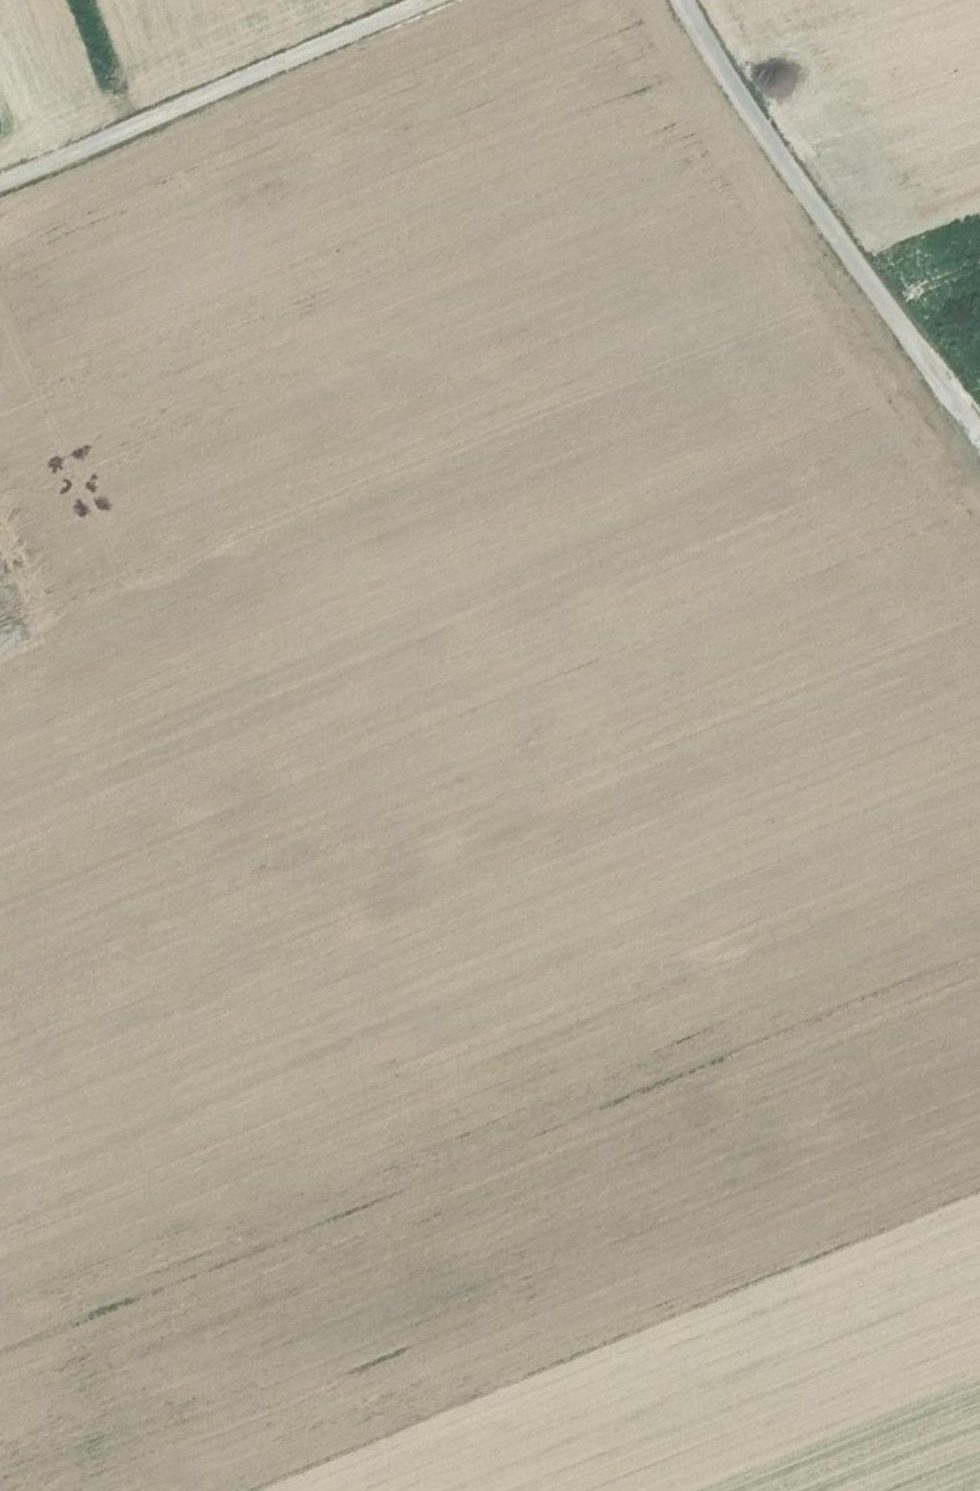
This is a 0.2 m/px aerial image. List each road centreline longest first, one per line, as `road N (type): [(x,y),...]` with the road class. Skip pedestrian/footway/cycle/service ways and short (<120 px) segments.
road 1 (unclassified): [(684,0),(757,123),(979,438)]
road 2 (track): [(0,172),(416,0)]

